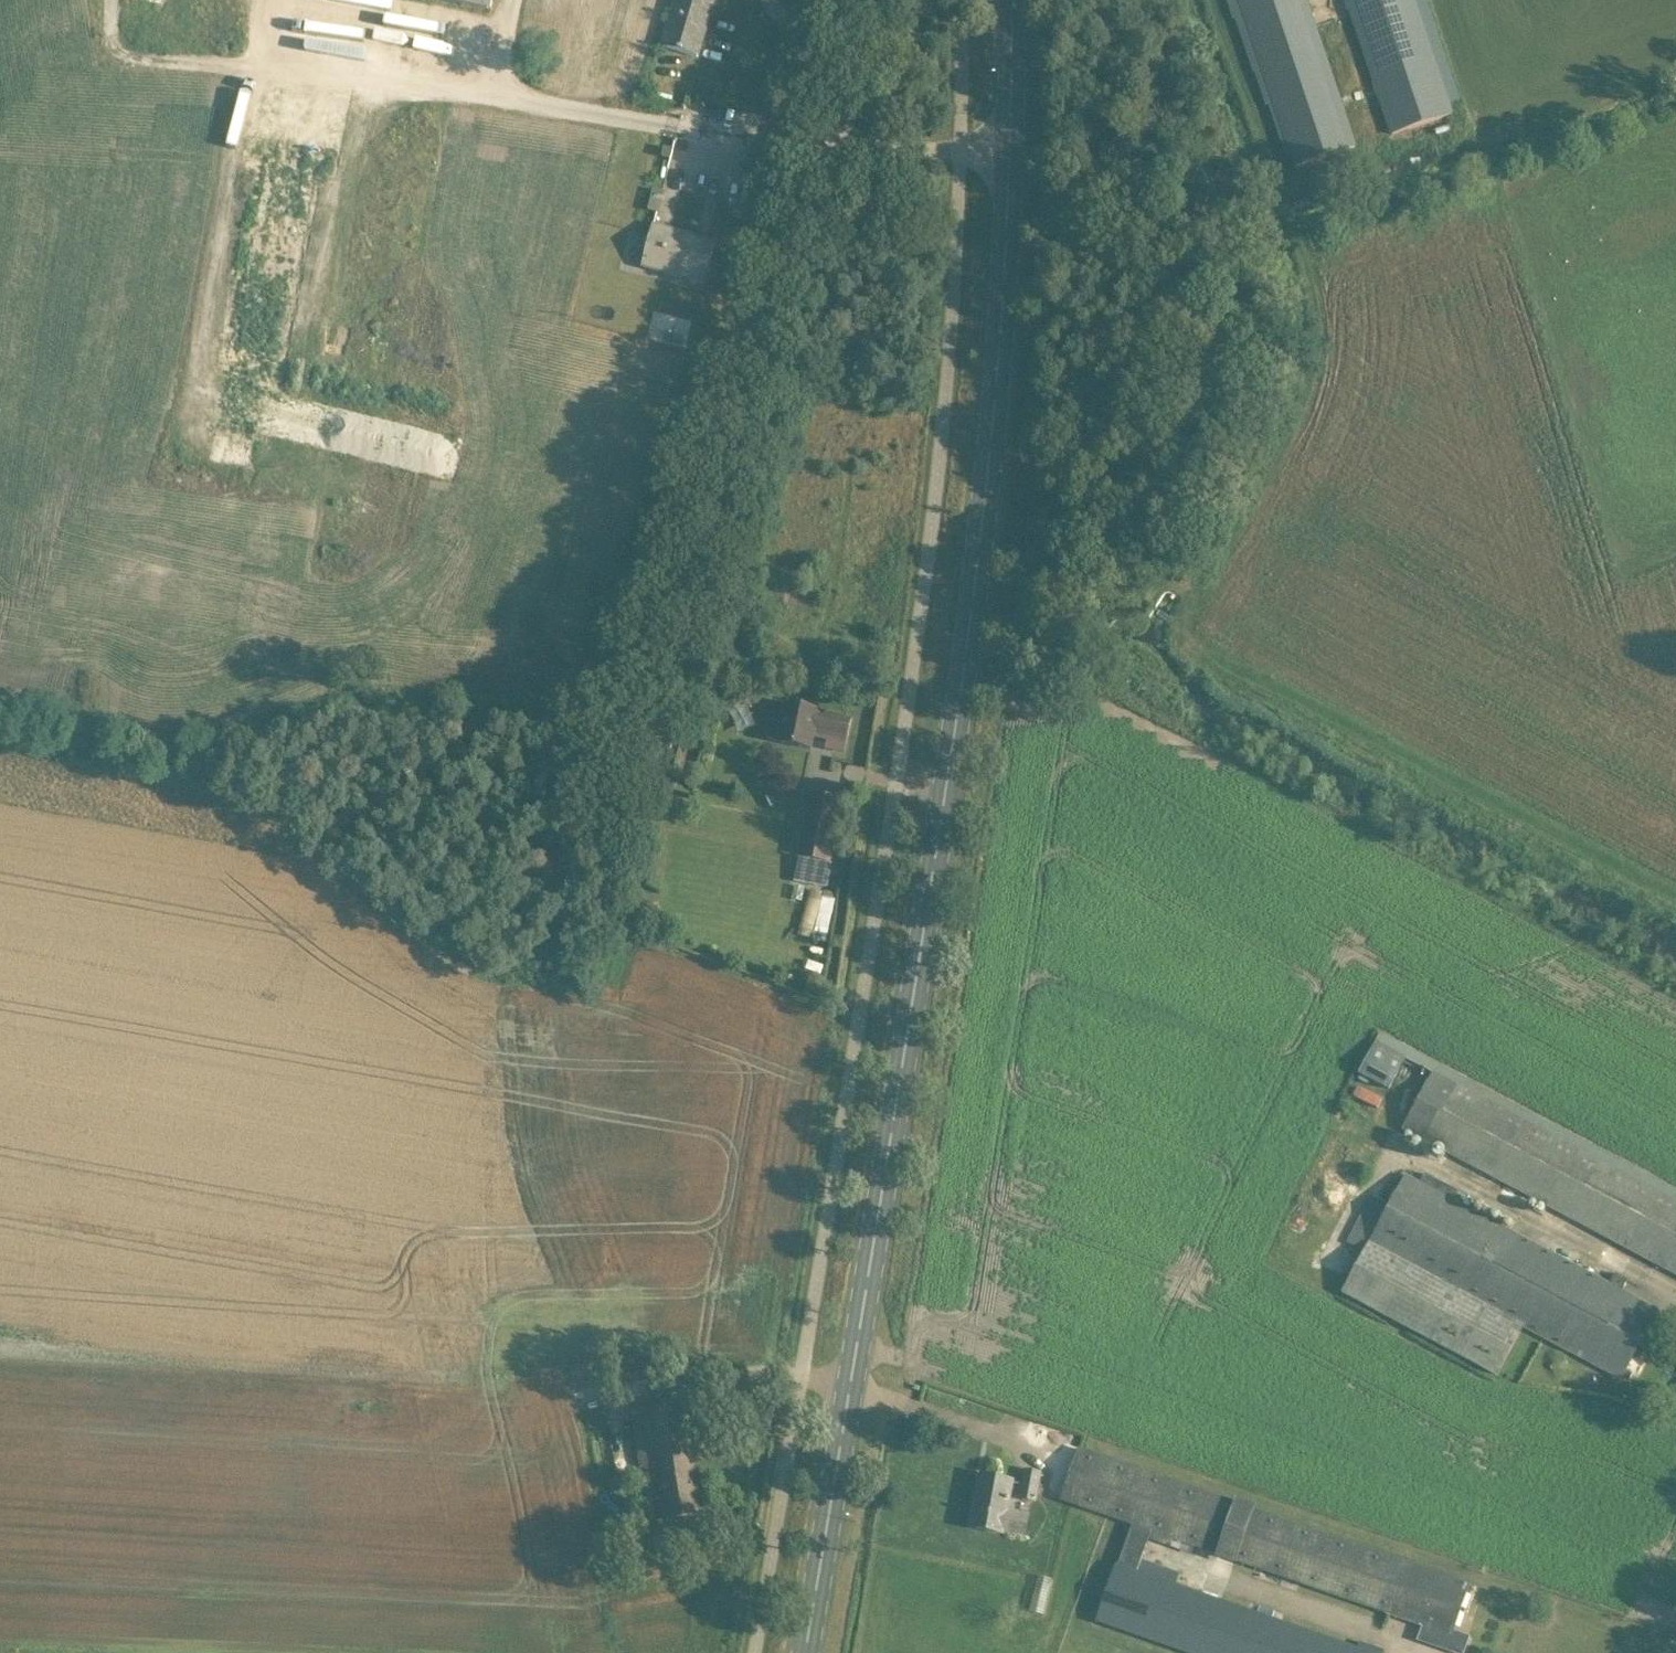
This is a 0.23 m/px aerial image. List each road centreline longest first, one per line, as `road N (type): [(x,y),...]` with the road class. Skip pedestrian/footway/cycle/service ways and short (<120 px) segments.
road 1 (secondary): [(1012,155),(994,431),(929,910)]
road 2 (secondary): [(804,1652),(929,910)]
road 3 (unclassified): [(825,149),(654,776)]
road 4 (unclassified): [(1012,155),(825,149)]
road 5 (secondary): [(1014,0),(1012,155)]
road 6 (unclassified): [(865,0),(825,149)]

